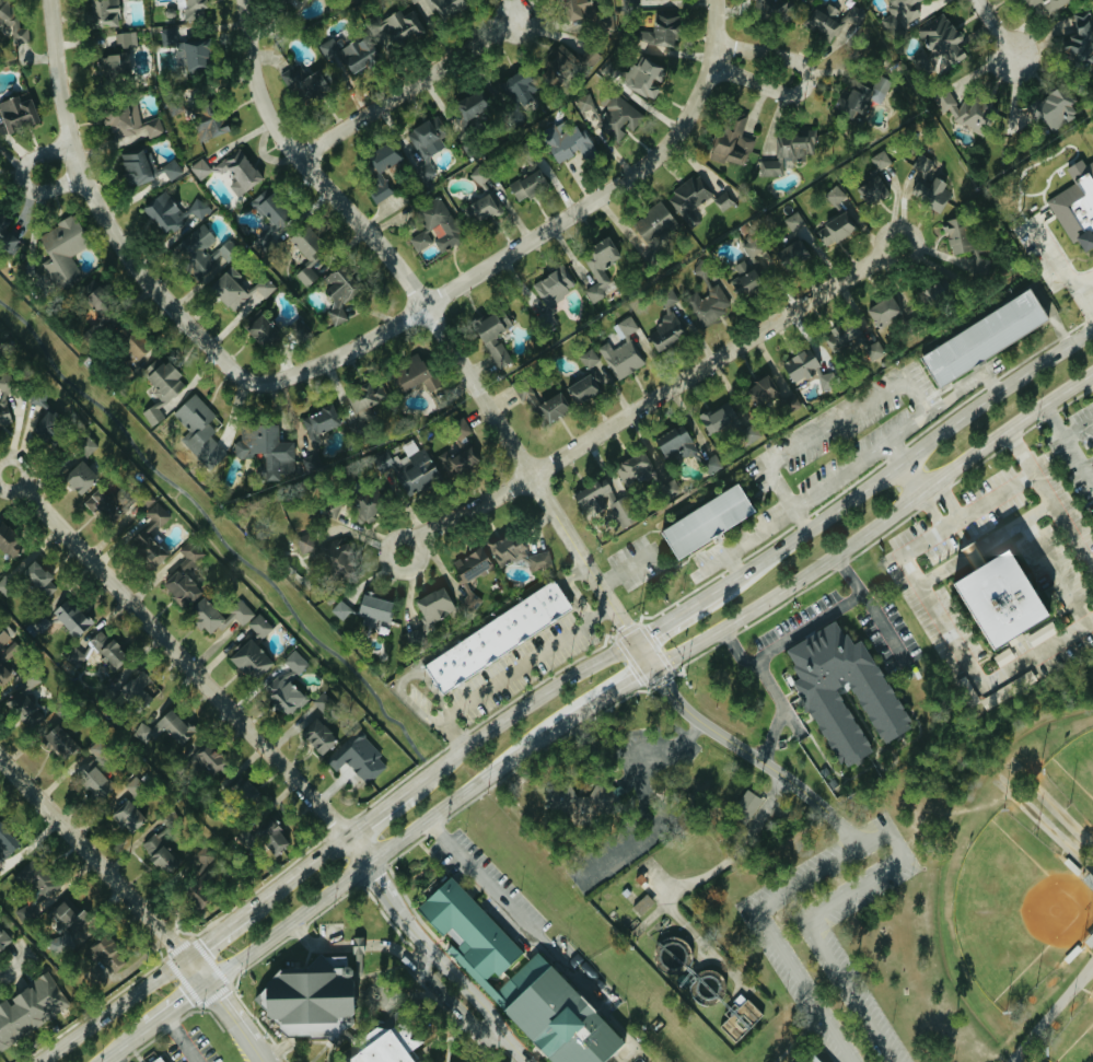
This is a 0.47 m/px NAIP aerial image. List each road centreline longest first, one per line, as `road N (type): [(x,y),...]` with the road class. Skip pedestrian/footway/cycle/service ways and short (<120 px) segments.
road 1 (residential): [(653,670),(385,250),(268,116),(249,59),(243,0)]
road 2 (residential): [(402,553),(423,533),(531,476),(898,245)]
road 3 (residential): [(256,383),(307,369),(393,326),(652,160),(690,108),(711,55)]
road 4 (secondary): [(653,670),(757,607),(1092,371)]
road 5 (residential): [(345,836),(9,474)]
road 6 (secondary): [(1092,328),(718,588)]
road 7 (residential): [(256,383),(229,367),(146,278),(98,209),(71,143),(50,0)]
road 8 (secondary): [(207,985),(537,739)]
road 9 (tertiary): [(207,985),(0,758)]
road 10 (secondary): [(632,642),(555,684),(405,790)]
road 11 (residential): [(298,156),(519,17)]
road 12 (residential): [(827,812),(700,722),(653,670)]
road 13 (residential): [(713,43),(794,60),(805,82),(781,94),(709,63)]
road 14 (secondary): [(185,955),(38,1061)]
road 15 (residential): [(71,143),(26,161),(21,180),(40,191),(82,175)]
road 16 (secondary): [(537,739),(653,670)]
road 17 (secondary): [(345,836),(244,911)]

